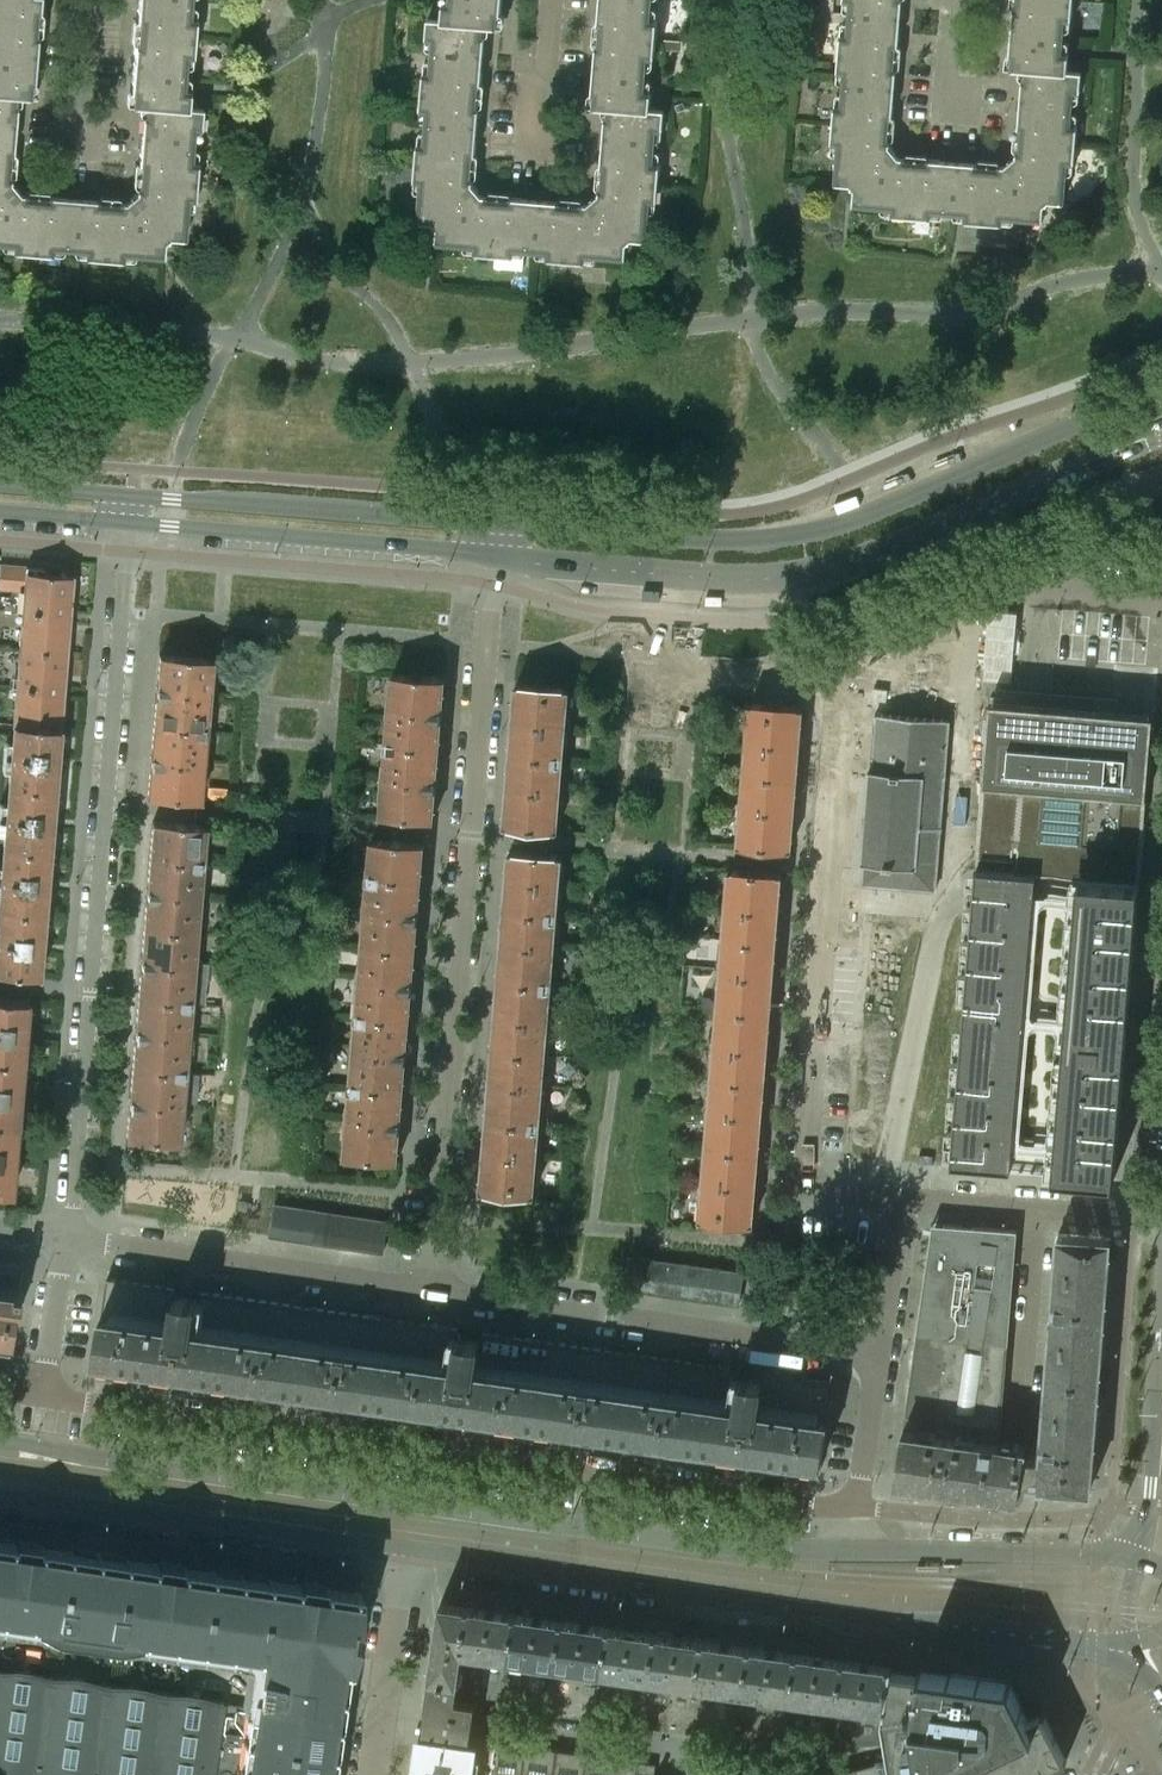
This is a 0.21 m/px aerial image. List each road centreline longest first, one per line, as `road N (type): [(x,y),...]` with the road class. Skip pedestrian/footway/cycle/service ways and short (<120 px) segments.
road 1 (secondary): [(859,1550),(710,1546),(0,1440)]
road 2 (residential): [(856,1509),(43,1394)]
road 3 (residential): [(433,1290),(496,549)]
road 4 (secondary): [(403,1553),(1124,1648)]
road 5 (residential): [(129,521),(66,1238)]
road 6 (tertiary): [(1161,385),(811,523),(681,537),(498,523)]
road 7 (residential): [(902,1196),(804,1188),(849,659),(892,632)]
road 8 (tertiary): [(713,576),(803,574),(871,555),(1161,430)]
road 9 (residential): [(878,1354),(433,1290)]
road 10 (secondary): [(0,1495),(403,1553)]
road 11 (residential): [(433,1290),(66,1238)]
road 12 (tertiary): [(129,521),(496,549)]
road 13 (tertiary): [(498,523),(132,495)]
road 14 (residential): [(721,1771),(679,1747),(380,1709)]
road 15 (secondary): [(1139,1559),(859,1550)]
road 16 (residential): [(892,632),(1001,587),(1161,600)]
road 17 (secondary): [(1161,1321),(1139,1559)]
road 18 (tertiary): [(496,549),(713,576)]
road 19 (residential): [(1024,1416),(1040,1207)]
road 20 (residential): [(713,576),(748,599),(892,632)]
road 21 (residential): [(878,1354),(902,1196)]
road 22 (residential): [(380,1709),(403,1553)]
road 23 (residential): [(66,1238),(43,1394)]
road 24 (residential): [(856,1509),(878,1354)]
road 25 (residential): [(867,1756),(721,1771)]
road 26 (residential): [(539,146),(551,0)]
road 27 (residential): [(75,142),(88,0)]
road 28 (residential): [(902,1196),(1040,1207)]
road 29 (tertiary): [(132,495),(0,483)]
road 30 (tertiary): [(0,510),(129,521)]
road 31 (residential): [(1040,1207),(1161,1217)]

